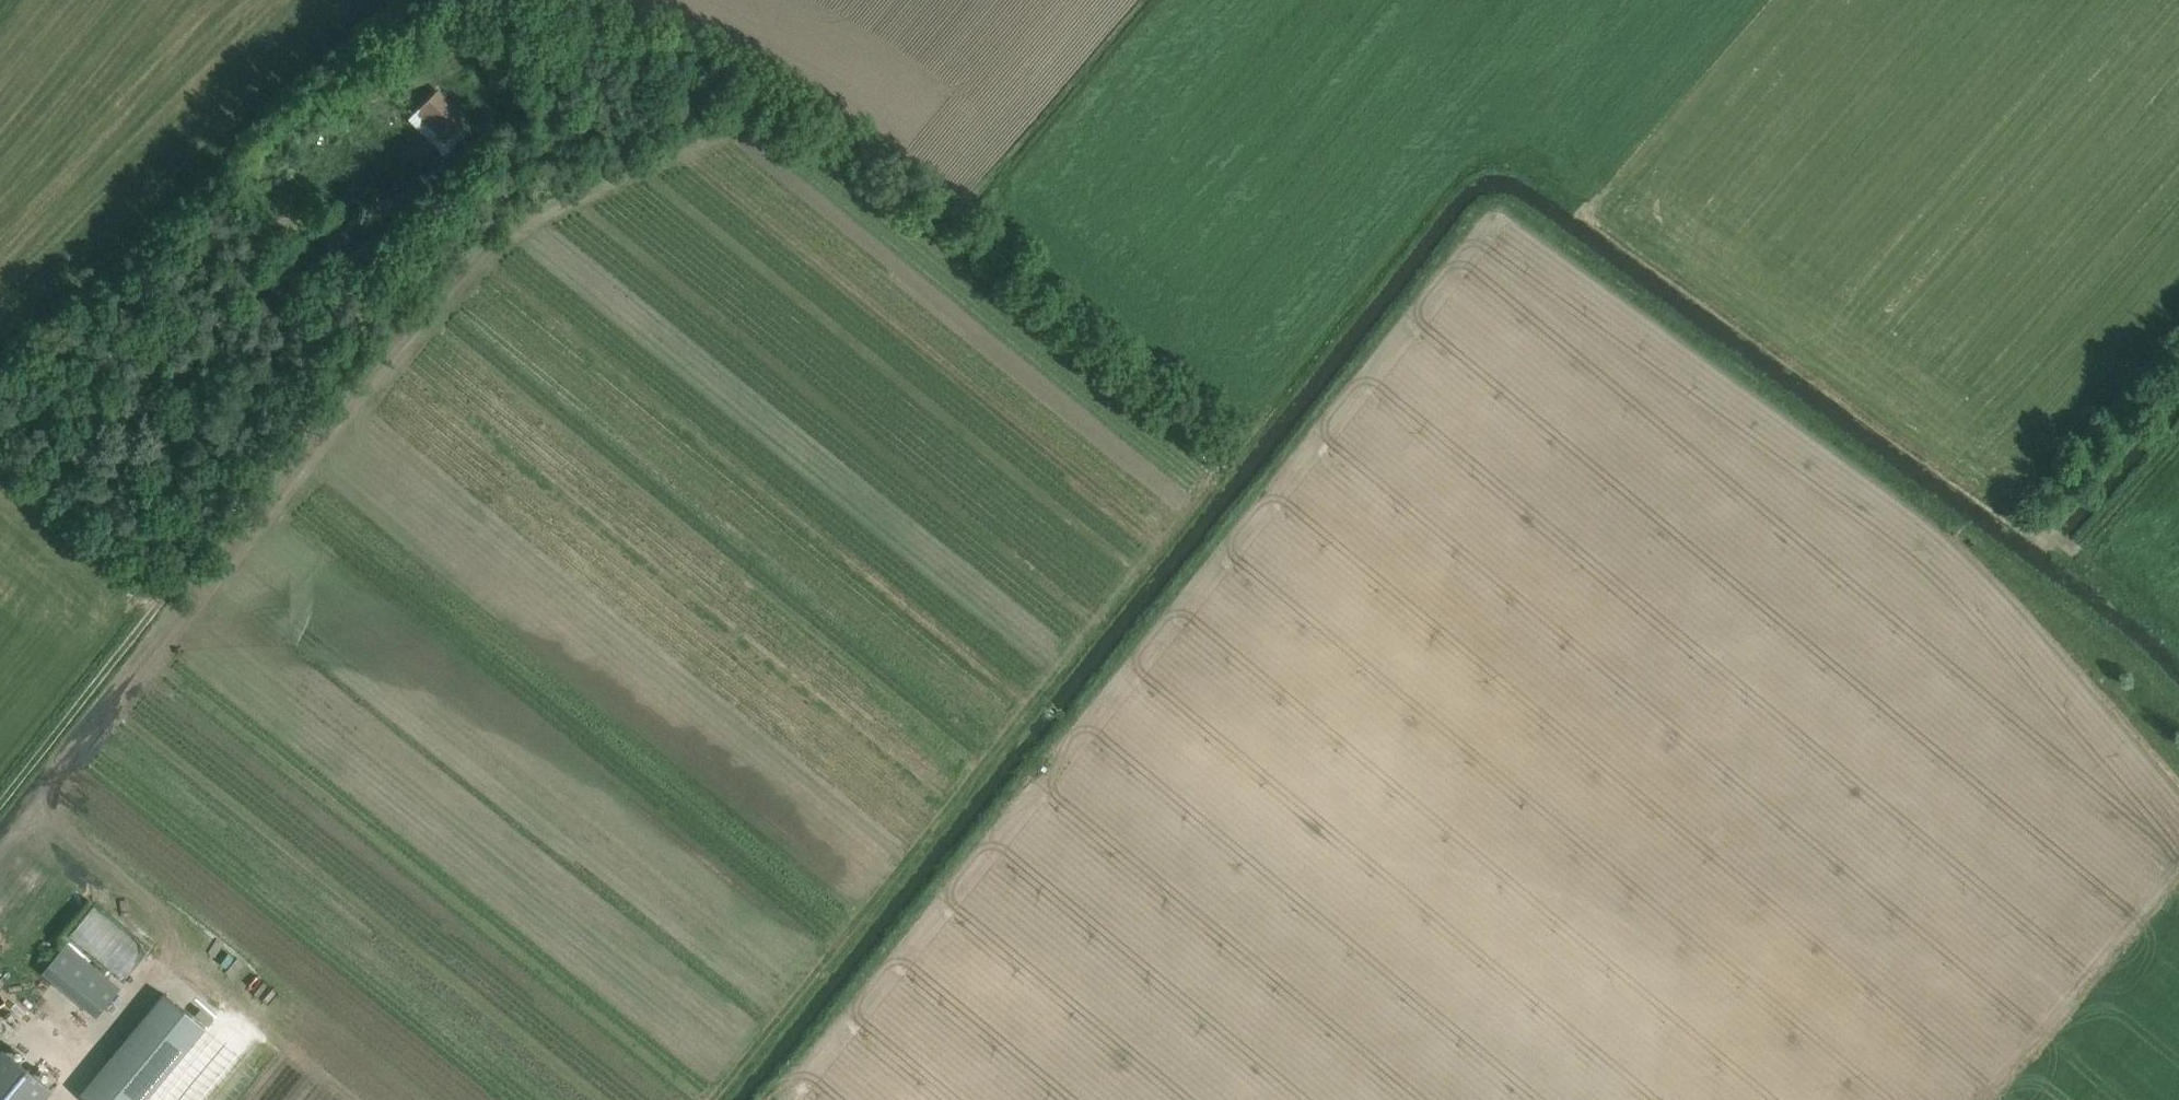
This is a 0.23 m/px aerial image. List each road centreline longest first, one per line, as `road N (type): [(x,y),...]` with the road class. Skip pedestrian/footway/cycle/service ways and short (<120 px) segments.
road 1 (unclassified): [(0,826),(176,612),(188,568),(190,359),(326,227)]

